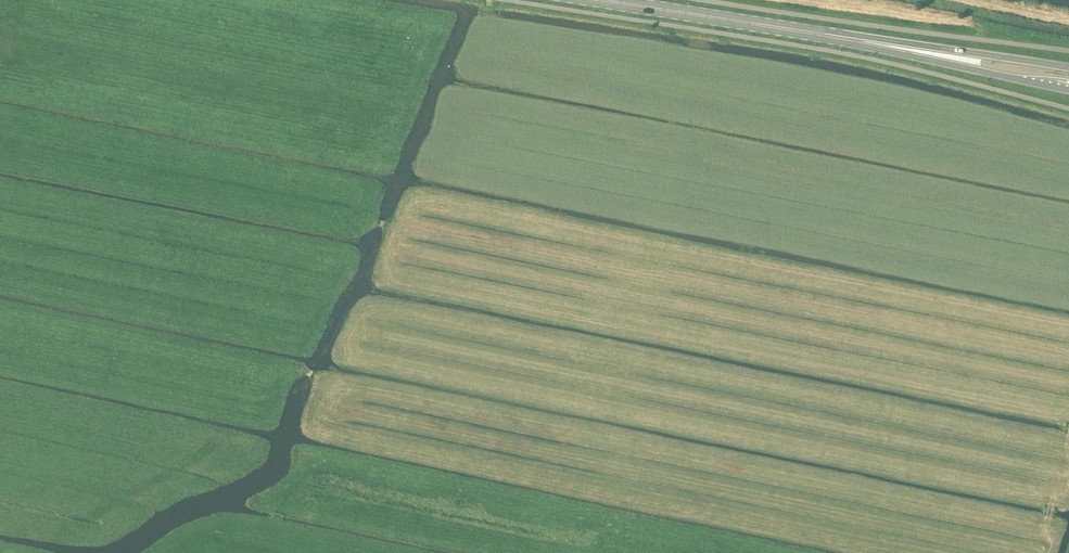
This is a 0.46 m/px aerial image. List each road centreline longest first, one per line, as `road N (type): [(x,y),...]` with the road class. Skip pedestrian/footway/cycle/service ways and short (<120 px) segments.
road 1 (primary): [(923,53),(592,0)]
road 2 (primary): [(923,53),(1068,89)]
road 3 (primary): [(1068,67),(923,53)]

